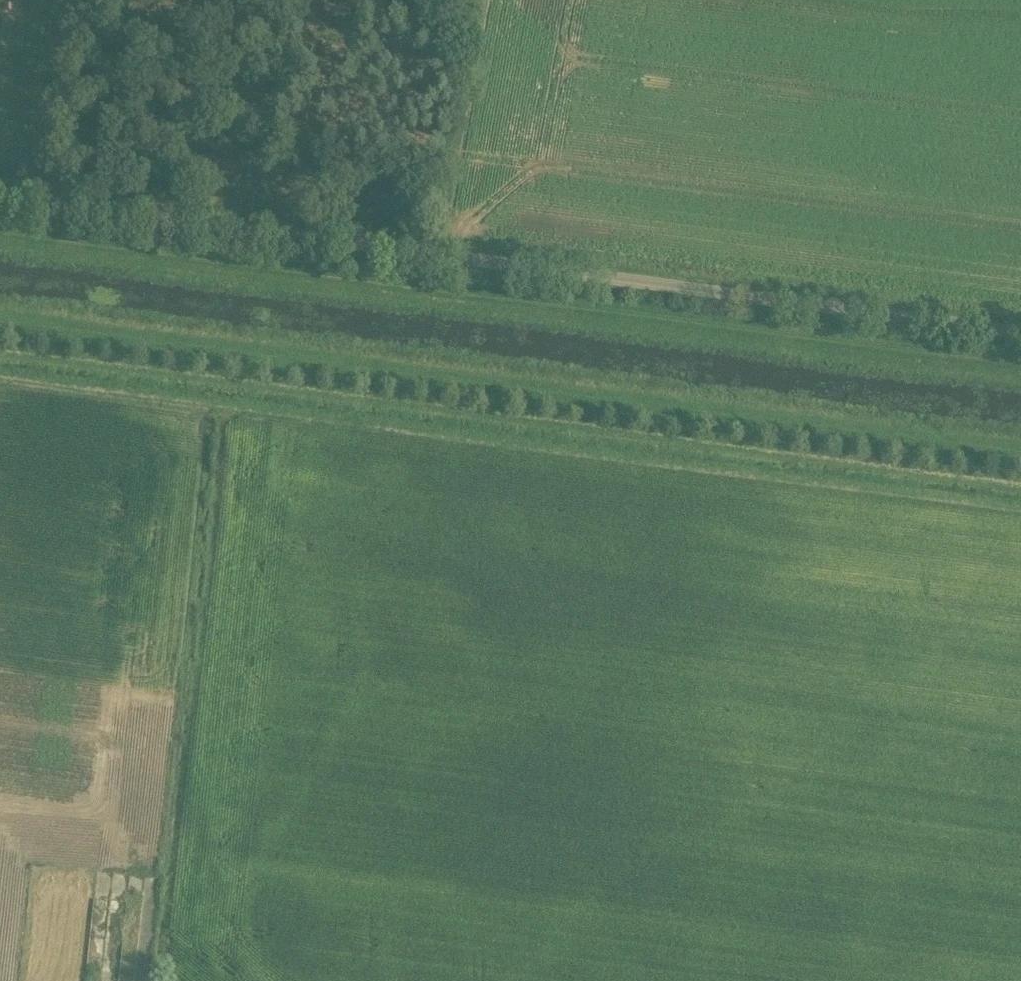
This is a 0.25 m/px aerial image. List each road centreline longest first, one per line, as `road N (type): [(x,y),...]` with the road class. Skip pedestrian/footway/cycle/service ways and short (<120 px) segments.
road 1 (unclassified): [(1020,333),(0,196)]
road 2 (track): [(0,323),(1020,452)]

